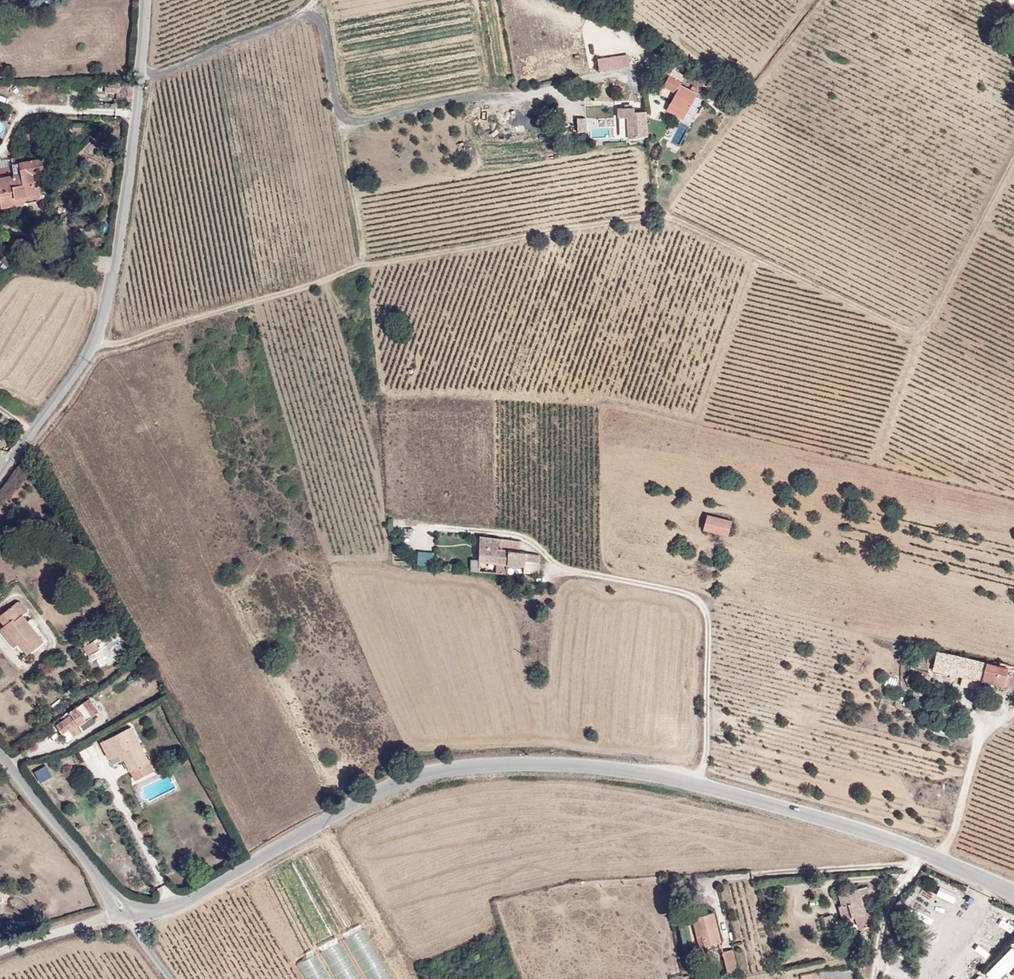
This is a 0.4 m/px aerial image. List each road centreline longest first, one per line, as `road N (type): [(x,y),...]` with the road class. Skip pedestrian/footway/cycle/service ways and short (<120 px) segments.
road 1 (track): [(95,343),(121,343),(325,283),(349,268),(659,213),(922,329),(1013,160)]
road 2 (residential): [(1013,893),(832,820),(697,784),(611,768),(510,763),(400,782),(200,894),(124,912)]
road 3 (unclassified): [(0,477),(95,343),(119,252),(145,0)]
road 4 (track): [(142,80),(300,16),(317,17),(337,109),(352,124),(467,97),(555,93)]
road 5 (residential): [(0,755),(124,912)]
road 6 (track): [(349,268),(361,230),(344,152),(352,124)]
road 7 (residential): [(124,912),(0,952)]

